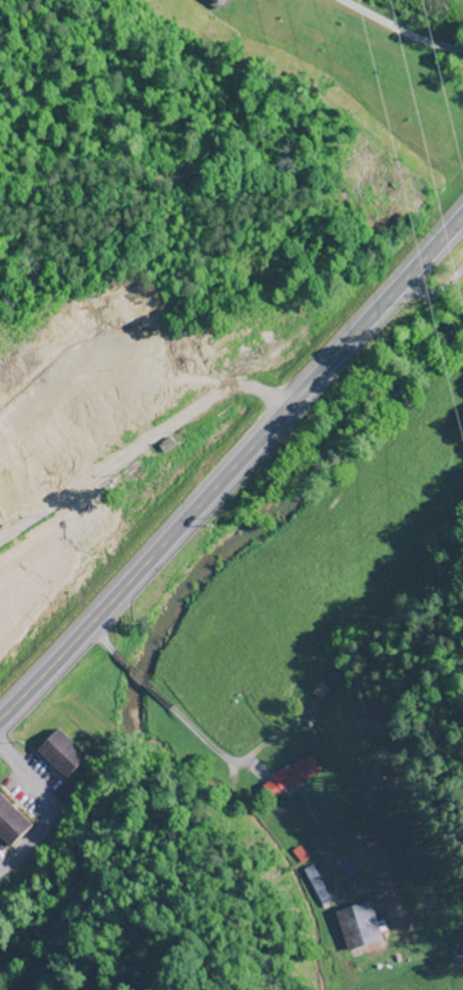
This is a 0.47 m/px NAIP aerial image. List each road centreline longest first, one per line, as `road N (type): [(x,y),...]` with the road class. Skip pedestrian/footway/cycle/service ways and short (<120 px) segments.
road 1 (trunk): [(0,721),(462,218)]
road 2 (residential): [(0,540),(214,397),(255,389),(292,407)]

